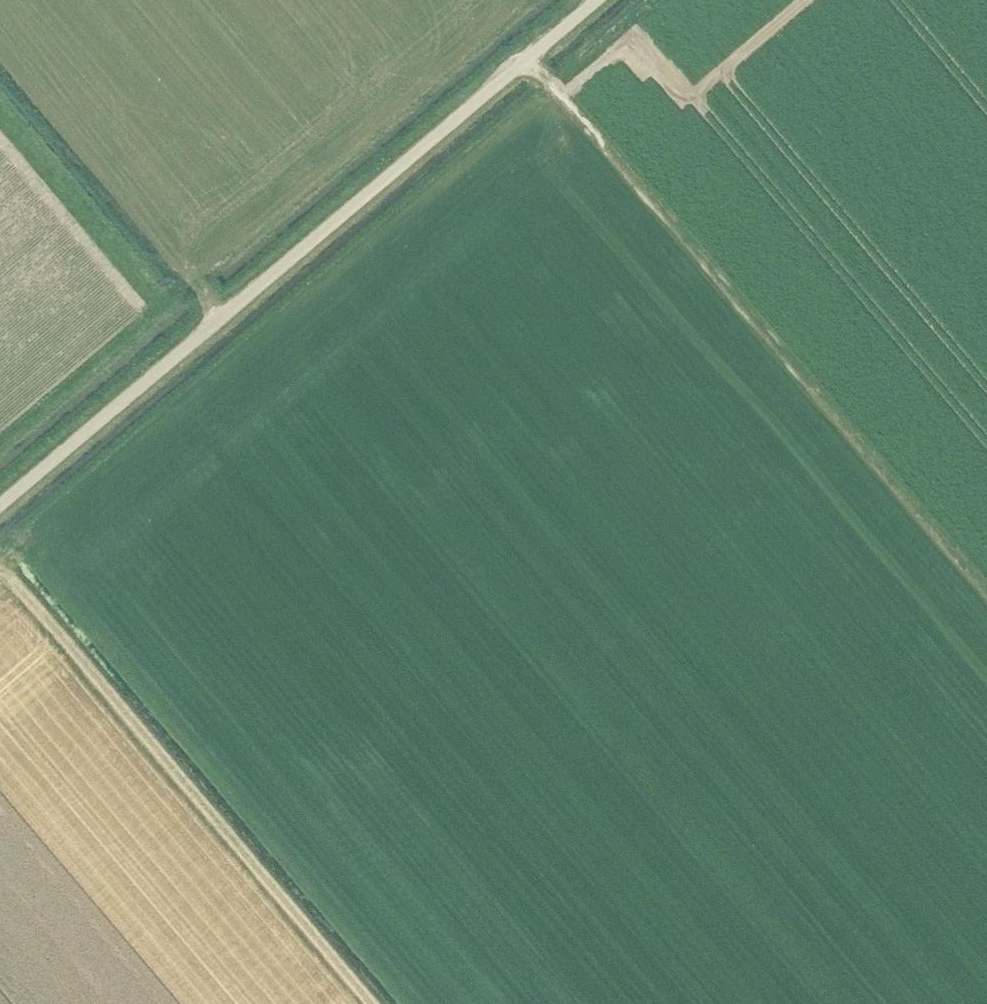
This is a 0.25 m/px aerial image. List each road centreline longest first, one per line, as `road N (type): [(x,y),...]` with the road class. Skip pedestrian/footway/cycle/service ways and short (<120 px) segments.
road 1 (unclassified): [(0,489),(582,0)]

